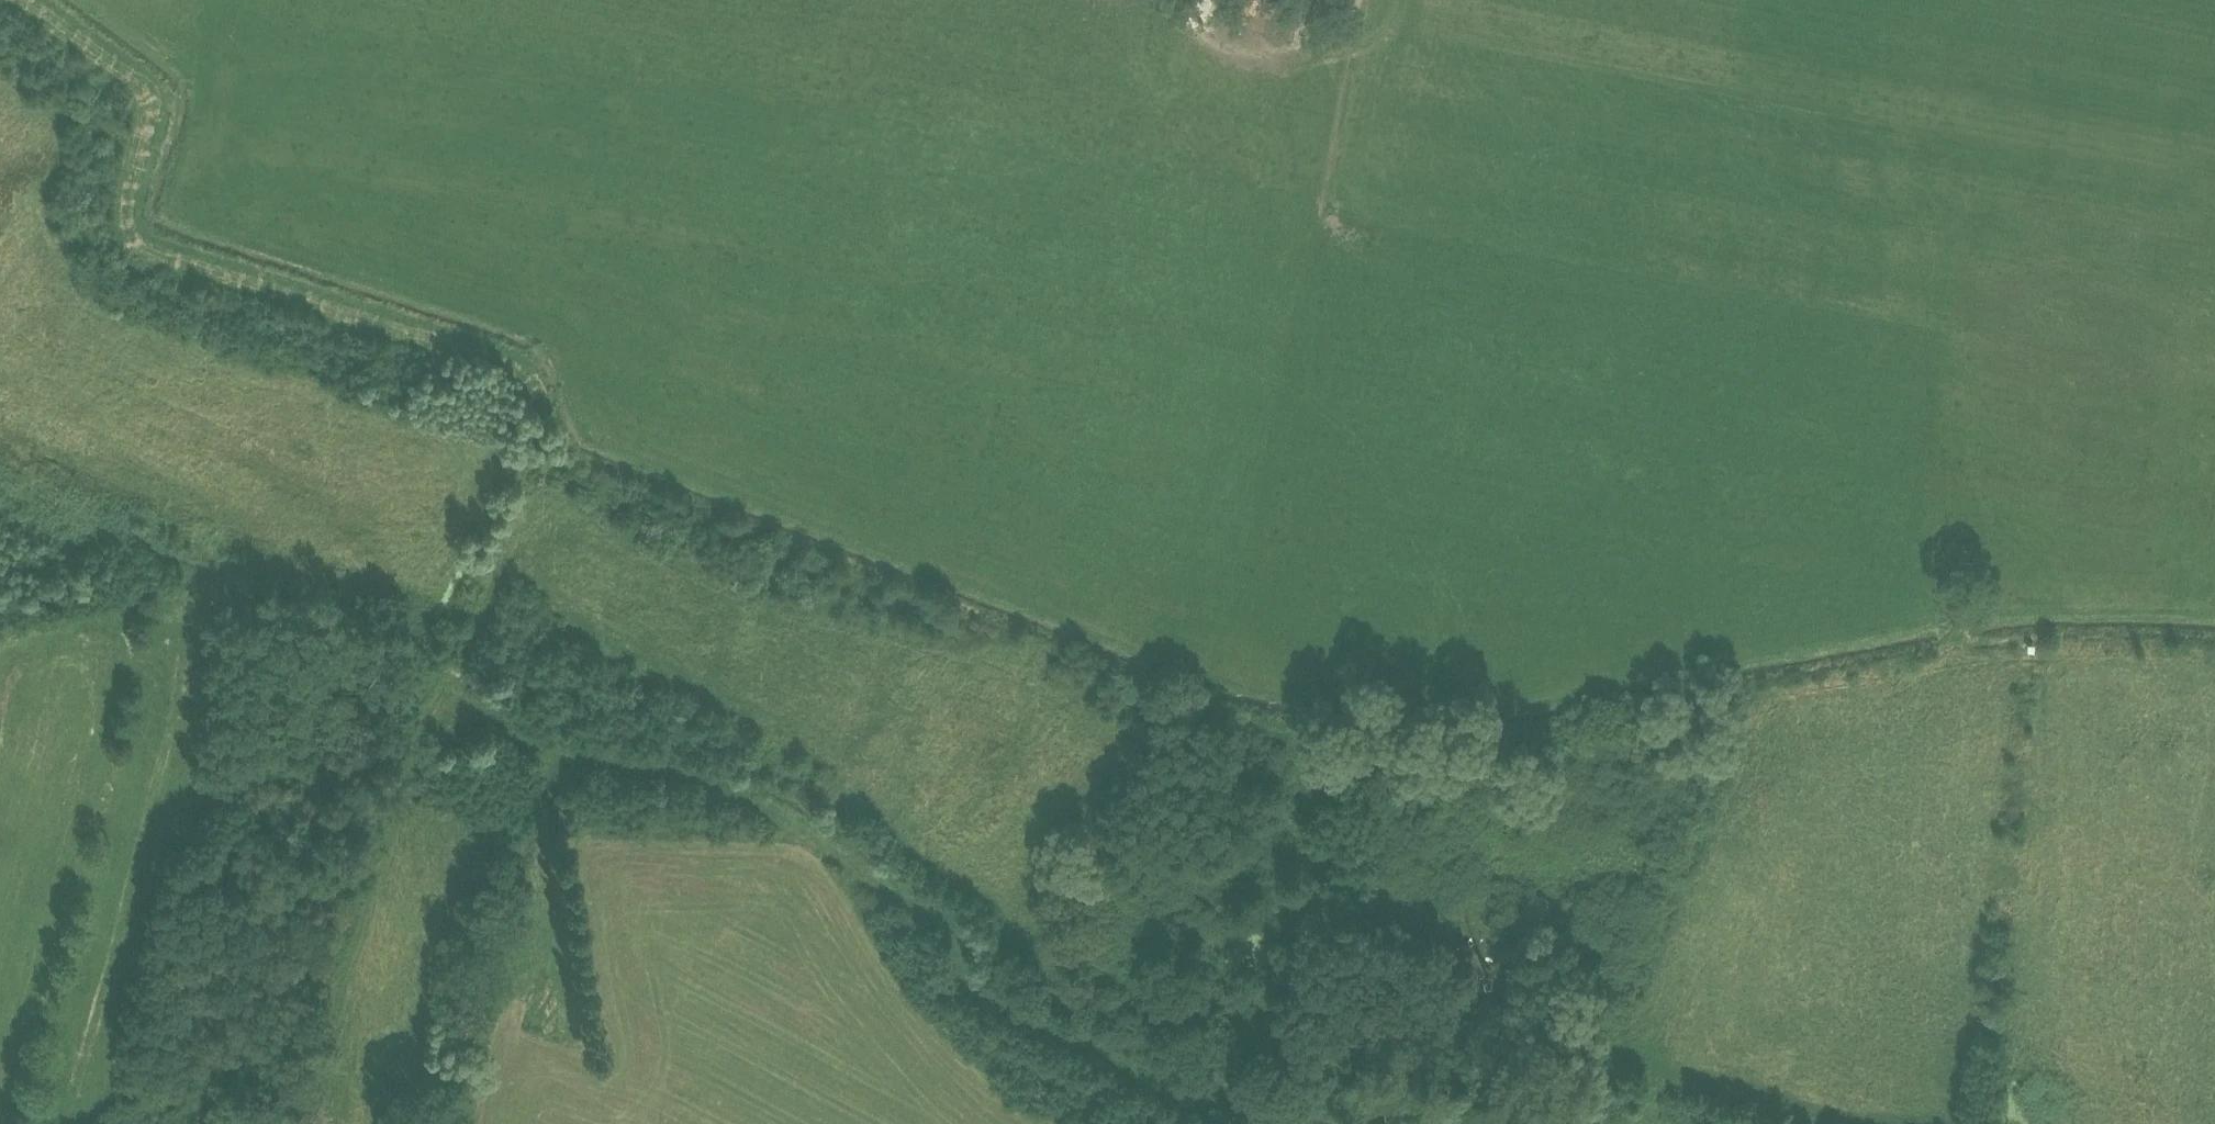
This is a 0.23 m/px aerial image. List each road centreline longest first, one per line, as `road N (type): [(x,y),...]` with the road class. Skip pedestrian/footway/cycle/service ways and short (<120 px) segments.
road 1 (track): [(595,1123),(537,831),(482,728),(404,649),(276,572),(93,490)]
road 2 (track): [(1964,607),(2214,603)]

